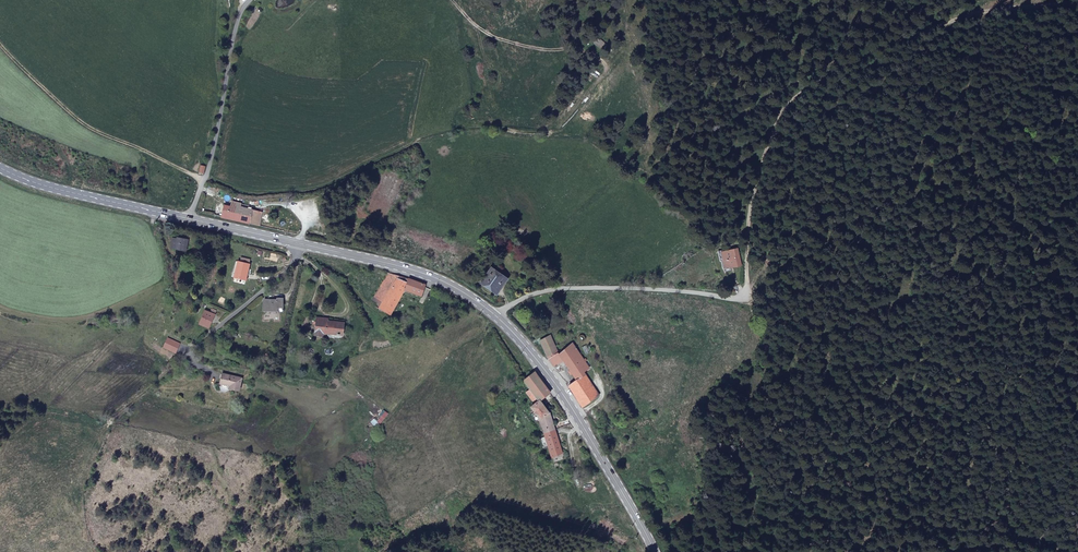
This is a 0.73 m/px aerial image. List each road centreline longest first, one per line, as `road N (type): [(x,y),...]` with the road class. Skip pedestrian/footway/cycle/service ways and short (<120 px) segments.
road 1 (track): [(1074,551),(942,526),(833,469),(773,379),(747,293),(747,245),(774,129),(807,89),(854,59),(960,18),(1077,3)]
road 2 (primary): [(497,317),(554,382),(656,551)]
road 3 (residential): [(747,293),(556,287),(516,299),(497,317)]
road 4 (track): [(0,44),(78,120),(205,179)]
road 5 (primary): [(300,243),(435,277),(497,317)]
road 6 (primary): [(0,168),(189,219)]
road 7 (residential): [(205,179),(241,14),(253,0)]
road 8 (residential): [(300,243),(290,265),(184,356)]
road 9 (track): [(626,551),(581,495),(572,441),(584,427)]

